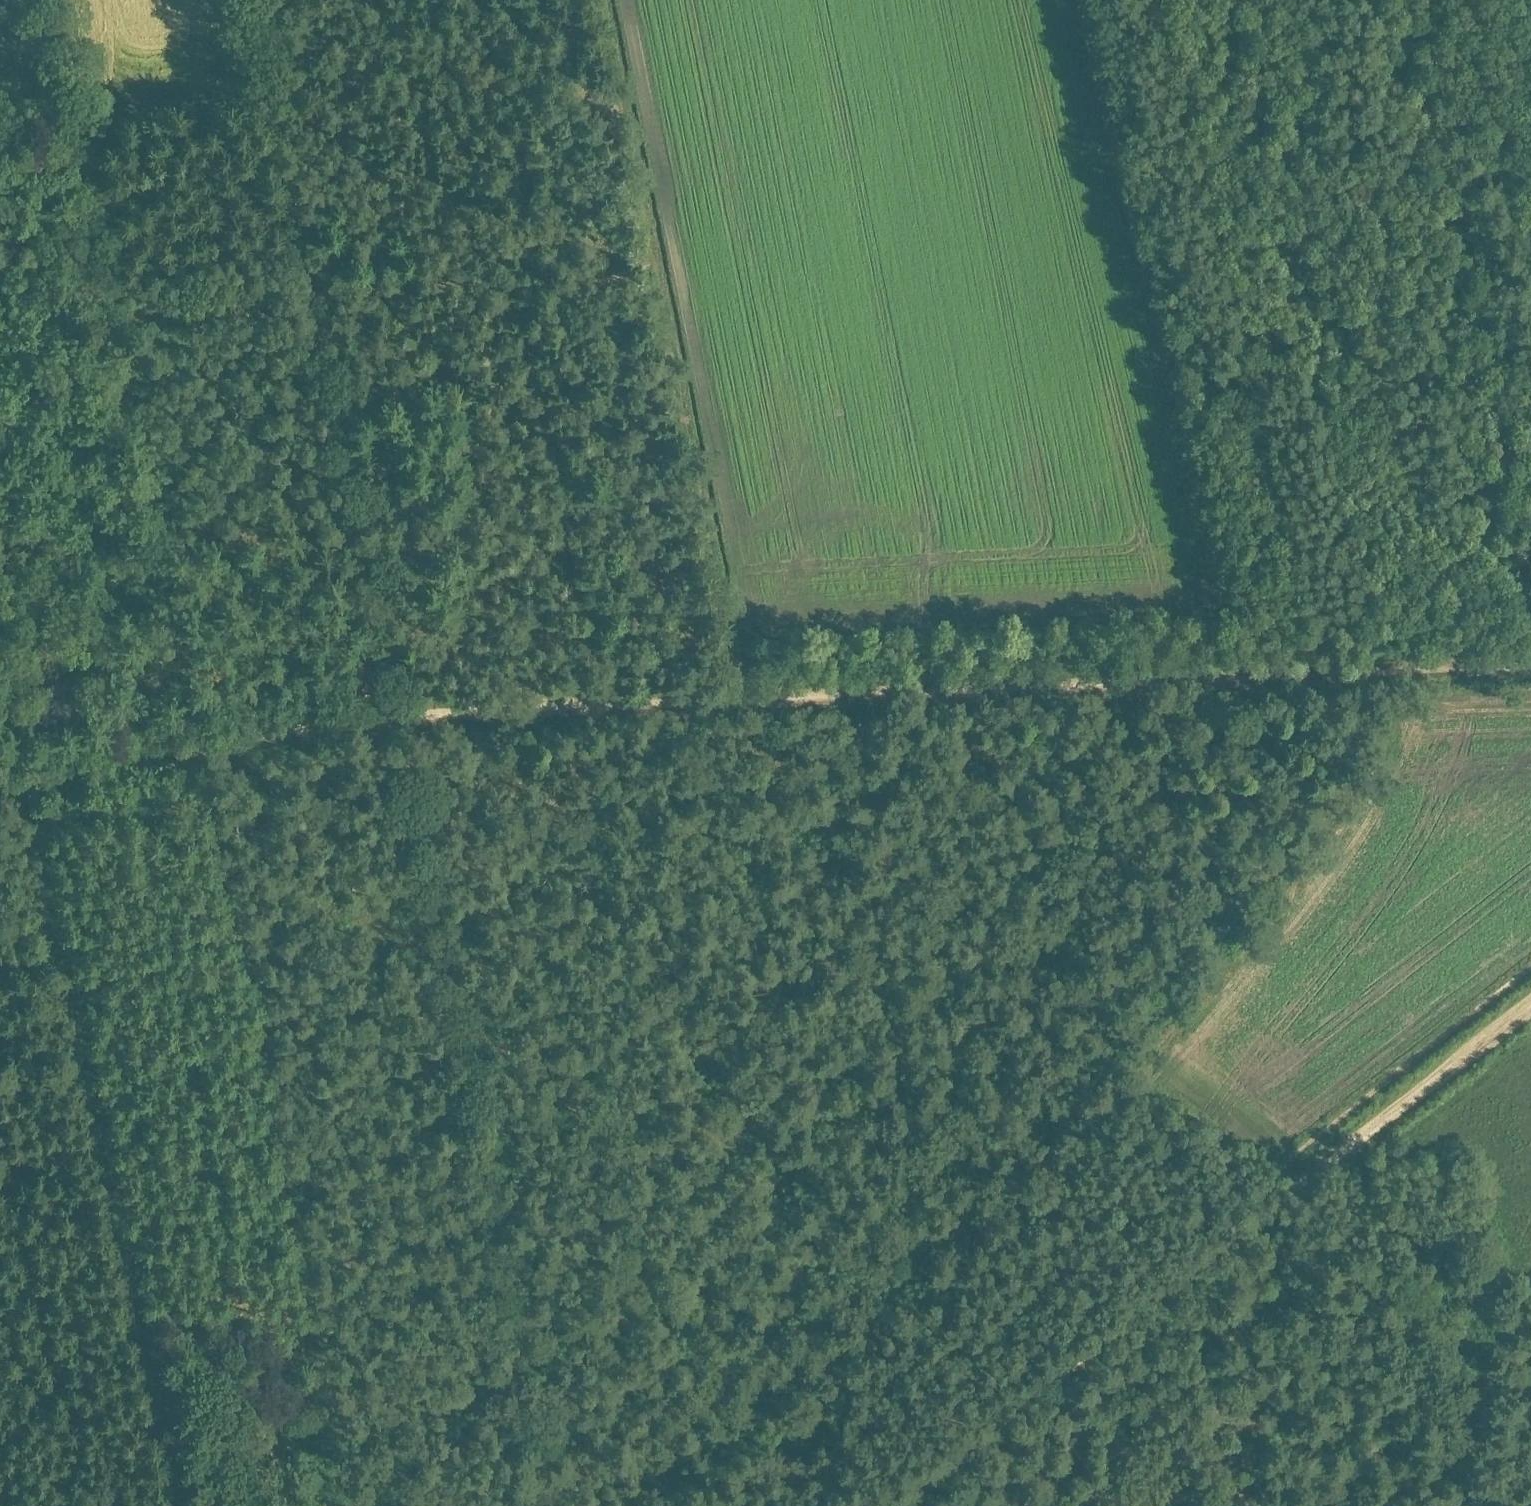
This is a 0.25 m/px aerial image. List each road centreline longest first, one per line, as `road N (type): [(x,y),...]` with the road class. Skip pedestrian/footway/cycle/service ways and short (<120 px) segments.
road 1 (track): [(0,782),(385,703),(1530,659)]
road 2 (track): [(1530,1007),(911,1505)]

